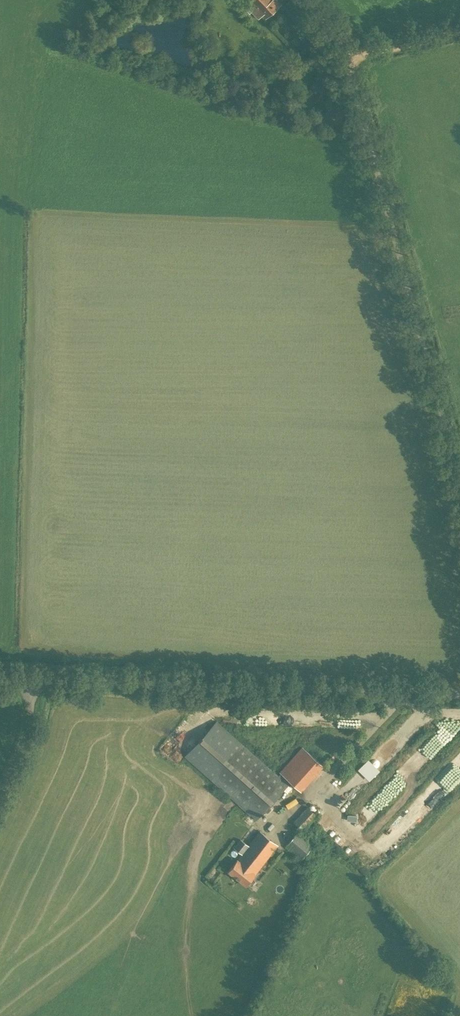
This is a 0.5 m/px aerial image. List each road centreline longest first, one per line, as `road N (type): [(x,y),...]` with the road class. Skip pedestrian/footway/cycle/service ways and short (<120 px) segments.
road 1 (unclassified): [(459,488),(349,70),(304,0)]
road 2 (unclassified): [(459,694),(29,676)]
road 3 (unclassified): [(0,794),(26,745),(29,676)]

